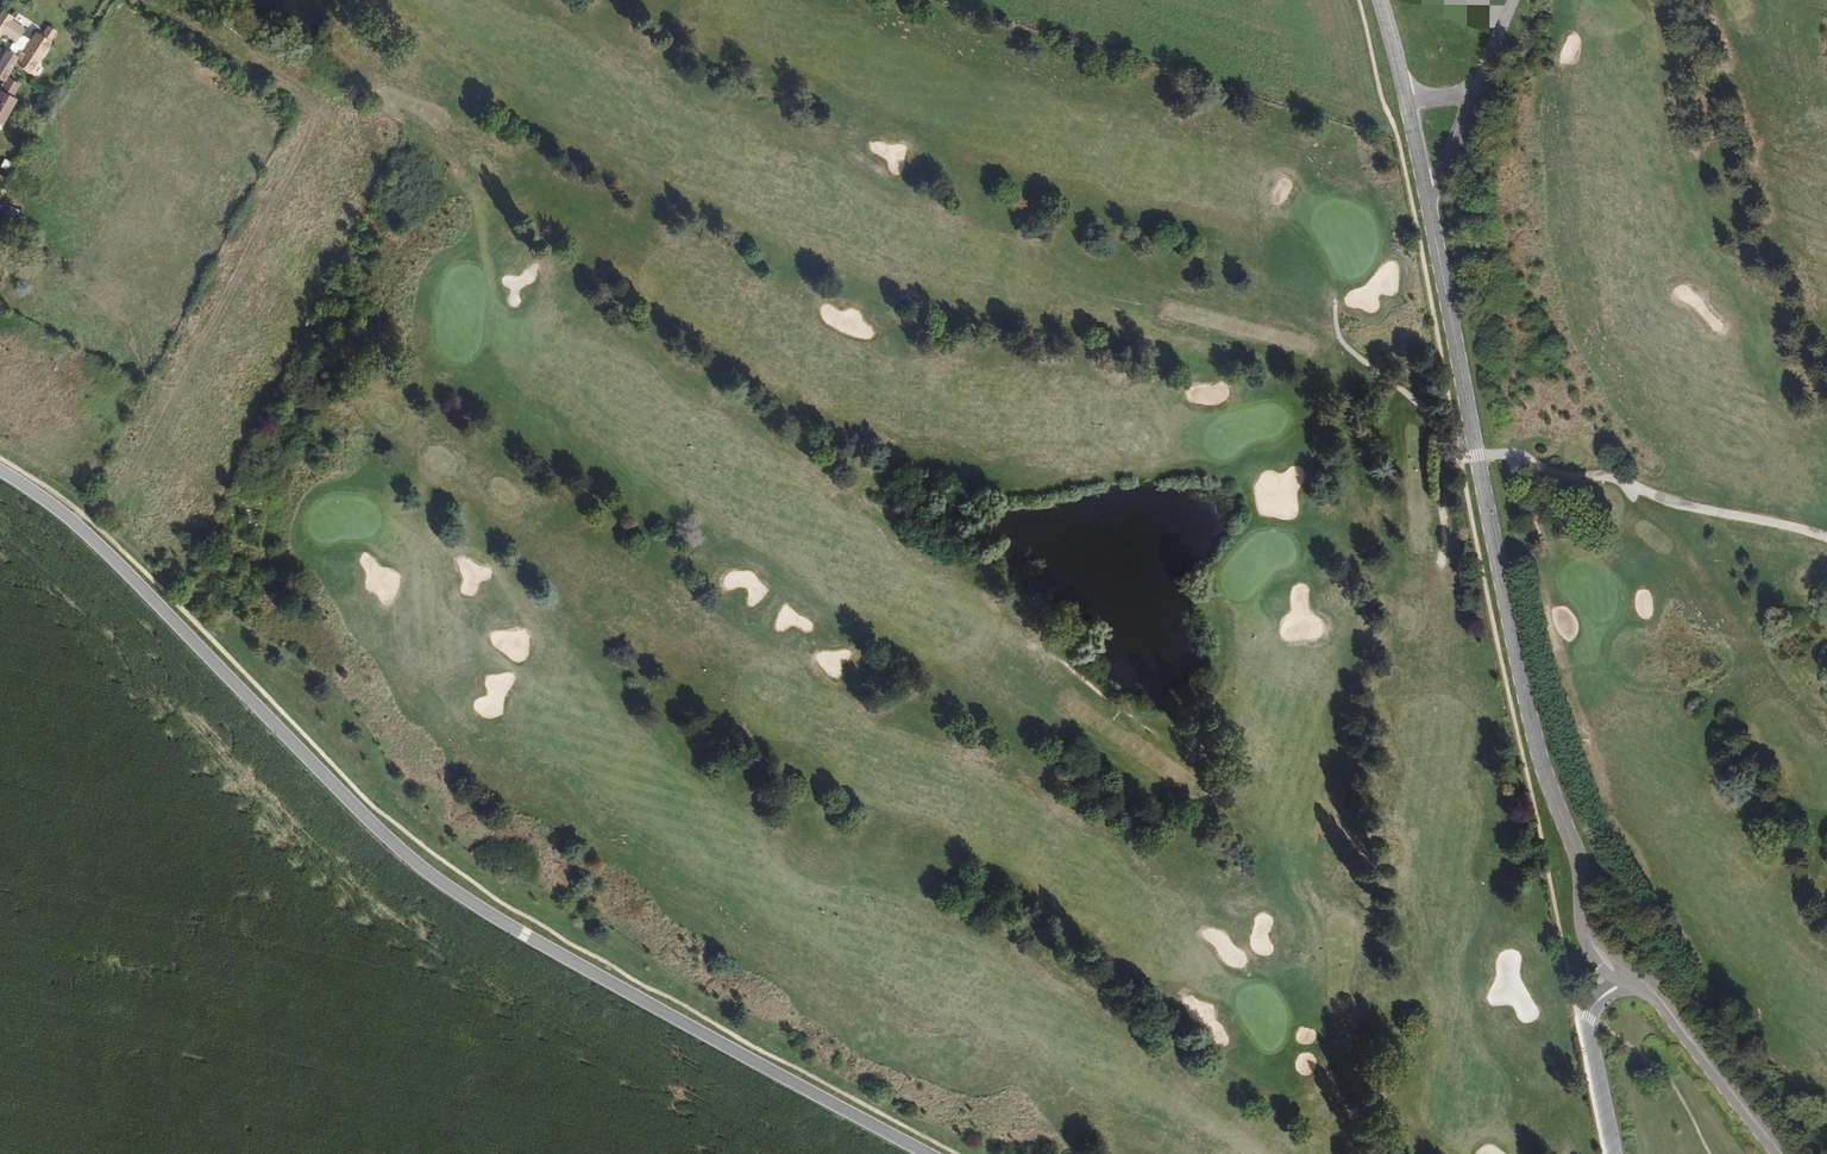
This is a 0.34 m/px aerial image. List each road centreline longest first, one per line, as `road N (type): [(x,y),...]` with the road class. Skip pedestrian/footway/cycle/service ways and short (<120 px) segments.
road 1 (unclassified): [(0,477),(67,518),(394,845),(510,933),(930,1153)]
road 2 (tertiary): [(1377,0),(1407,100),(1540,759),(1578,860),(1590,945),(1630,976)]
road 3 (tertiary): [(1782,1153),(1653,992),(1630,976)]
road 4 (unclassified): [(1630,976),(1603,996),(1590,1020),(1616,1153)]

